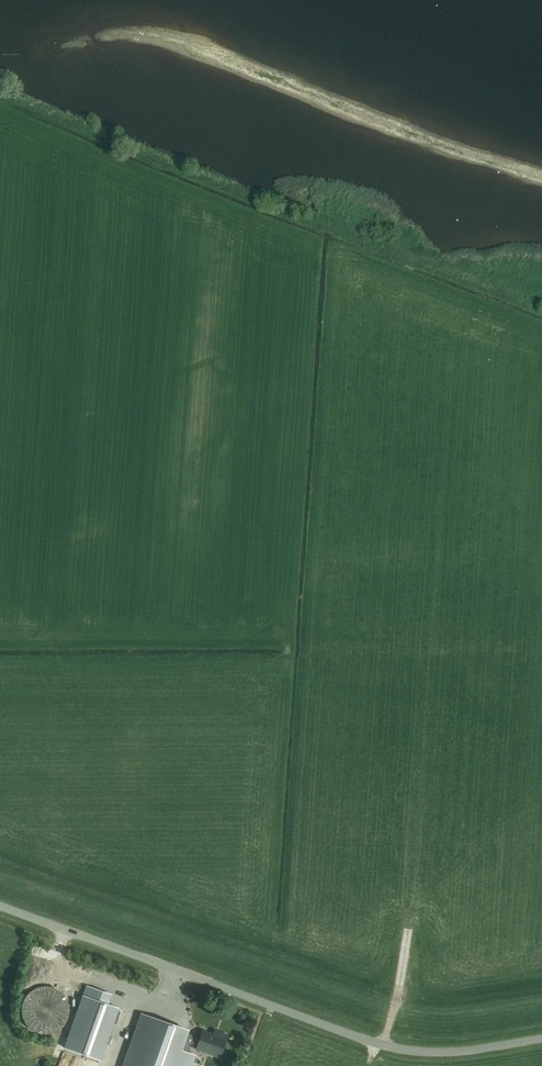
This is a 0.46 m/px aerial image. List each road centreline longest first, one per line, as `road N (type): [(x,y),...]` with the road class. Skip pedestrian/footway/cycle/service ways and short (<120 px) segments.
road 1 (unclassified): [(541,1040),(450,1054),(405,1051),(0,907)]

